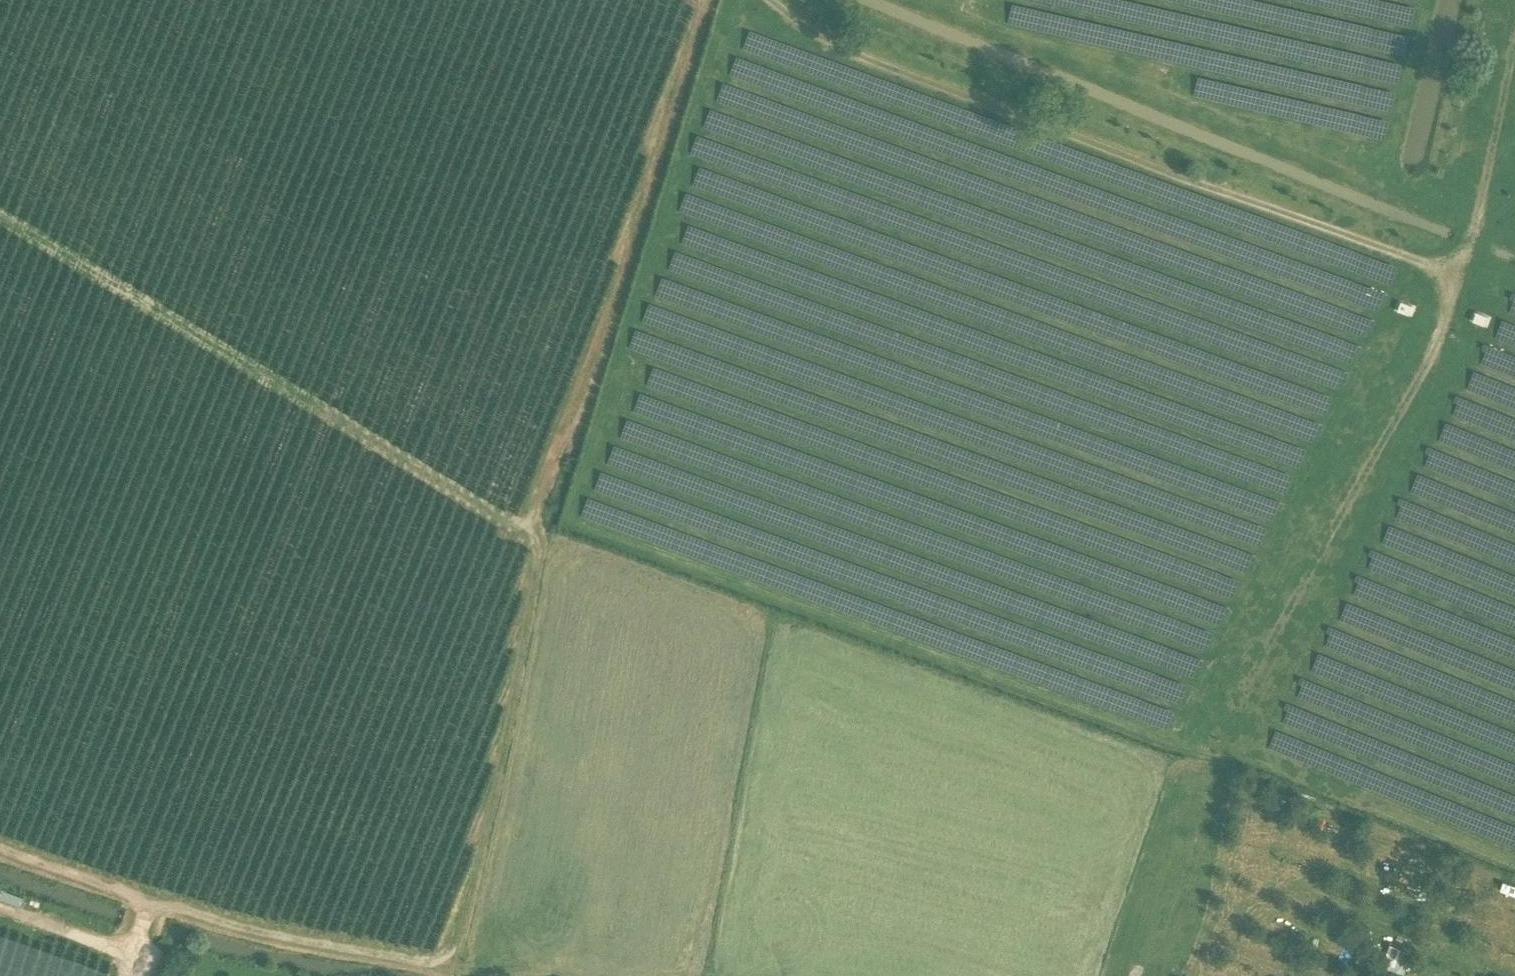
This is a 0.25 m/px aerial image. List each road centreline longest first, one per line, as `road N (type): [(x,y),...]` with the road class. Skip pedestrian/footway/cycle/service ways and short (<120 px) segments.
road 1 (track): [(772,0),(808,33),(1454,275),(1440,339),(1258,669)]
road 2 (track): [(1454,275),(1478,220),(1514,50)]
road 3 (track): [(142,975),(130,953),(0,905)]

